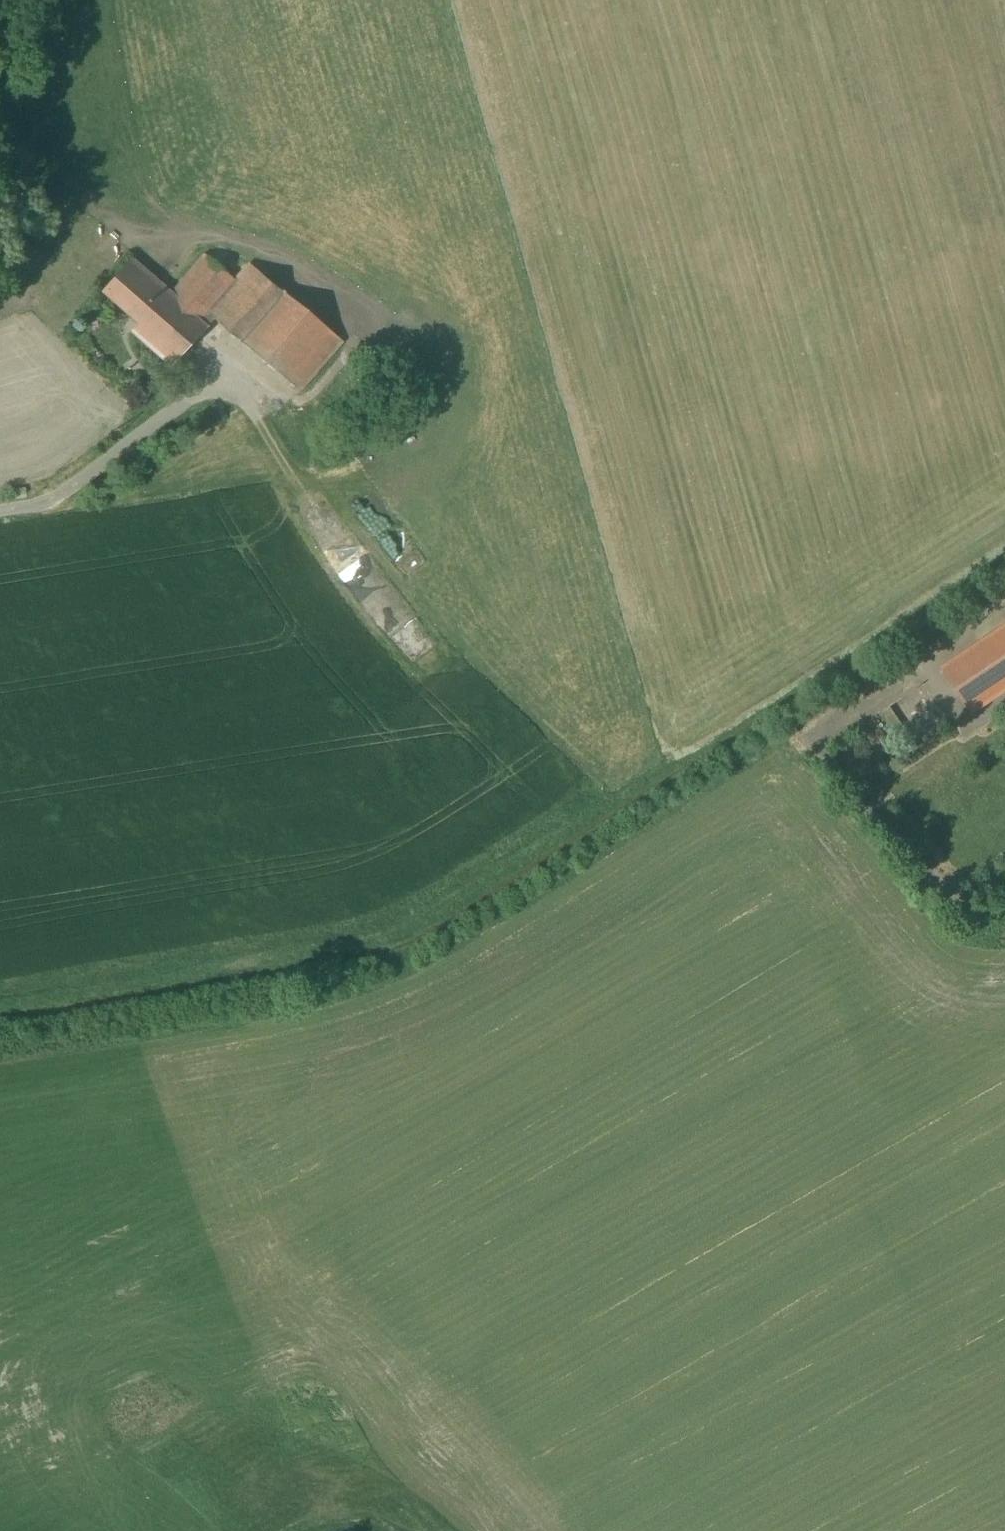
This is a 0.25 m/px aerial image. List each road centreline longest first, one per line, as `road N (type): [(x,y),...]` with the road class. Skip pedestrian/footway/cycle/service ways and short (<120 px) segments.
road 1 (unclassified): [(0,512),(63,496),(189,398)]

